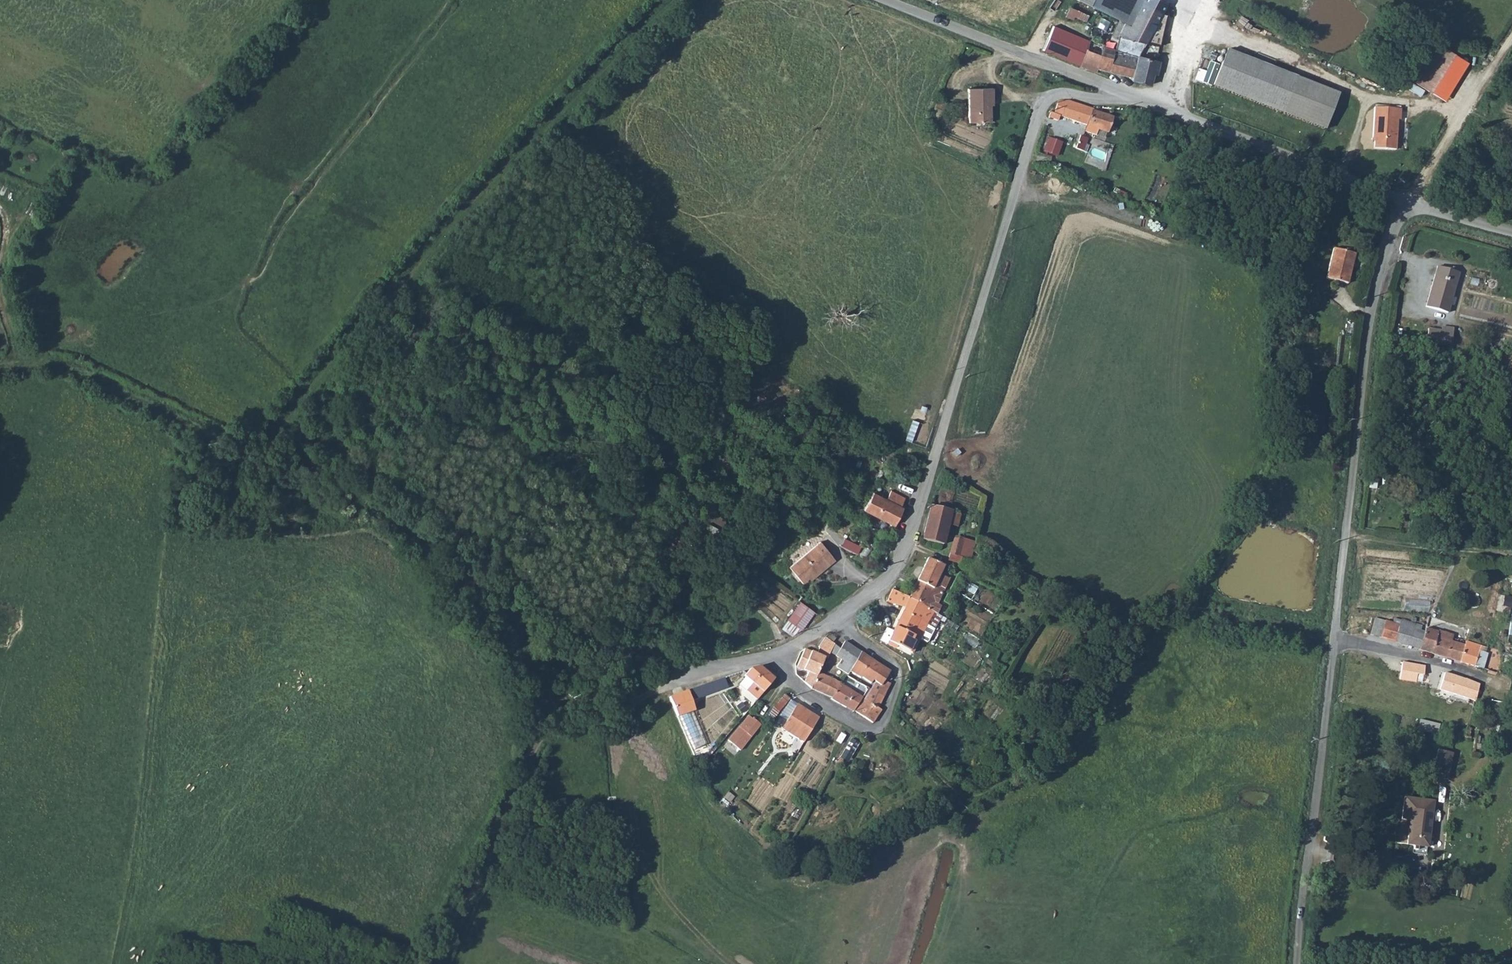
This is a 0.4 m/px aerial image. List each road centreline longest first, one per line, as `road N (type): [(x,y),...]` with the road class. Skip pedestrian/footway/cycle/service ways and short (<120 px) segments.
road 1 (track): [(280,425),(461,216),(676,0)]
road 2 (track): [(1335,637),(1188,615),(1164,619),(1143,629),(1090,702),(977,793),(951,784),(911,742),(887,733)]
road 3 (unclassified): [(1125,94),(1107,100),(1050,96),(1040,108),(934,466)]
road 4 (unclassified): [(1335,642),(1371,321),(1394,228),(1407,204)]
road 5 (track): [(622,640),(576,623),(400,472),(280,425)]
road 6 (track): [(441,963),(544,738),(665,686)]
road 7 (unclassified): [(1297,963),(1335,642)]
road 8 (track): [(280,425),(257,447),(237,448),(165,406),(68,371),(0,367)]
road 9 (residential): [(834,620),(904,667),(906,685),(887,733),(796,687),(769,655)]
road 10 (unclassified): [(882,0),(1125,94)]
road 11 (unclassified): [(1125,94),(1339,178)]
road 12 (track): [(1283,60),(1369,102),(1449,93),(1473,101)]
road 13 (unclassified): [(1407,204),(1511,38)]
road 14 (residential): [(934,466),(901,563),(834,620)]
road 15 (residential): [(1335,642),(1492,680)]

